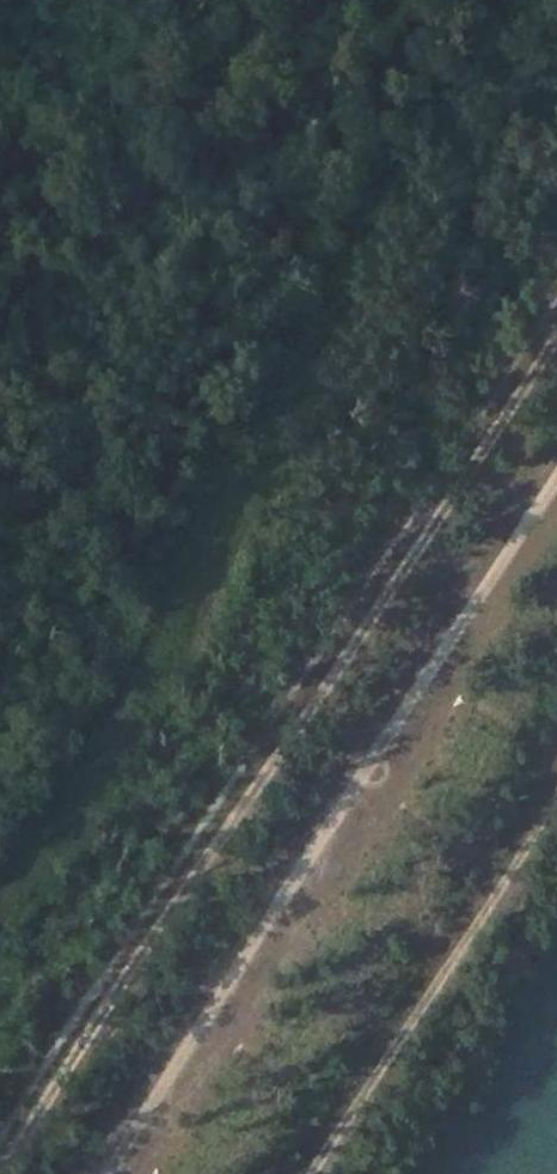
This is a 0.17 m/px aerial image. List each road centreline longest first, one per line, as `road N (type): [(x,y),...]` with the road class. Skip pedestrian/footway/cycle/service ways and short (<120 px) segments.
road 1 (track): [(6,1173),(67,1066),(556,333)]
road 2 (track): [(556,475),(102,1173)]
road 3 (track): [(312,1173),(556,785)]

